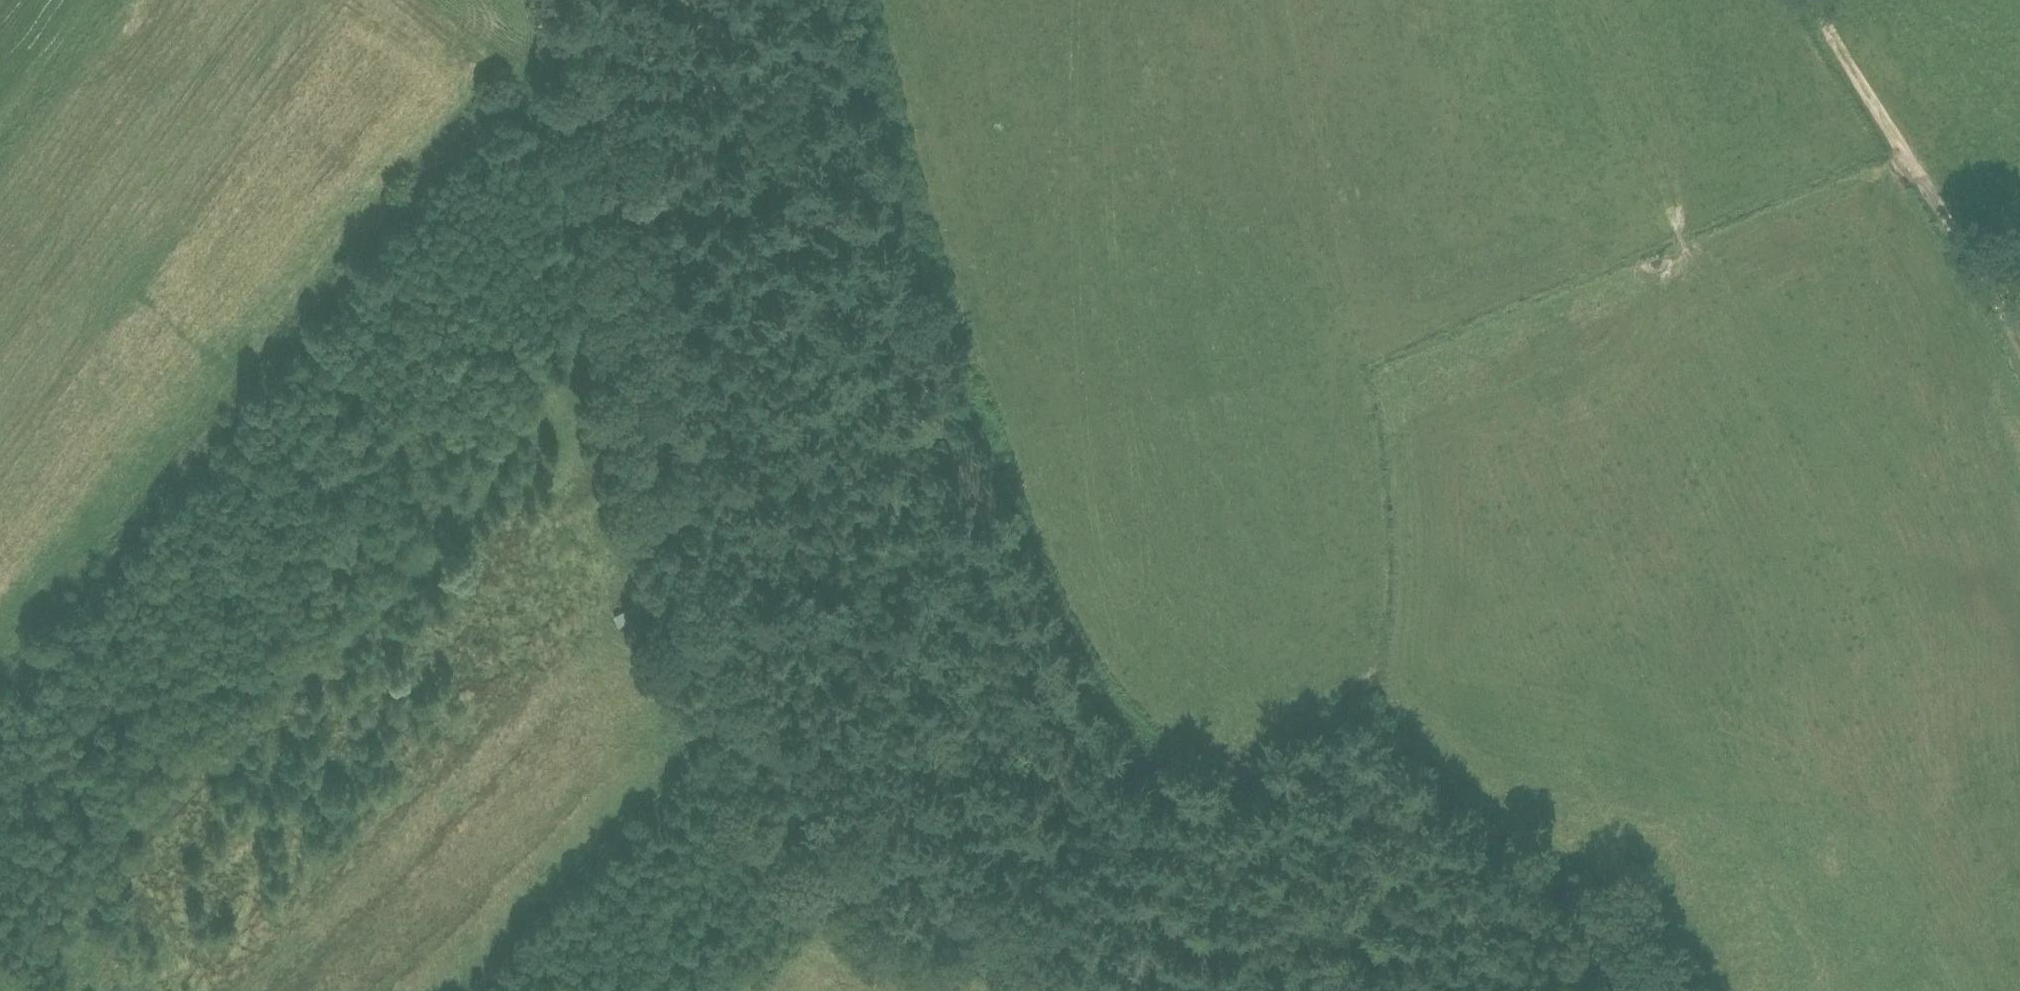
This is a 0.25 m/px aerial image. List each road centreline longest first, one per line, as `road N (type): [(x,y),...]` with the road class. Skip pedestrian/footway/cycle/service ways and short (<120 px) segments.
road 1 (track): [(1814,0),(1968,251),(1990,274),(2019,286)]

